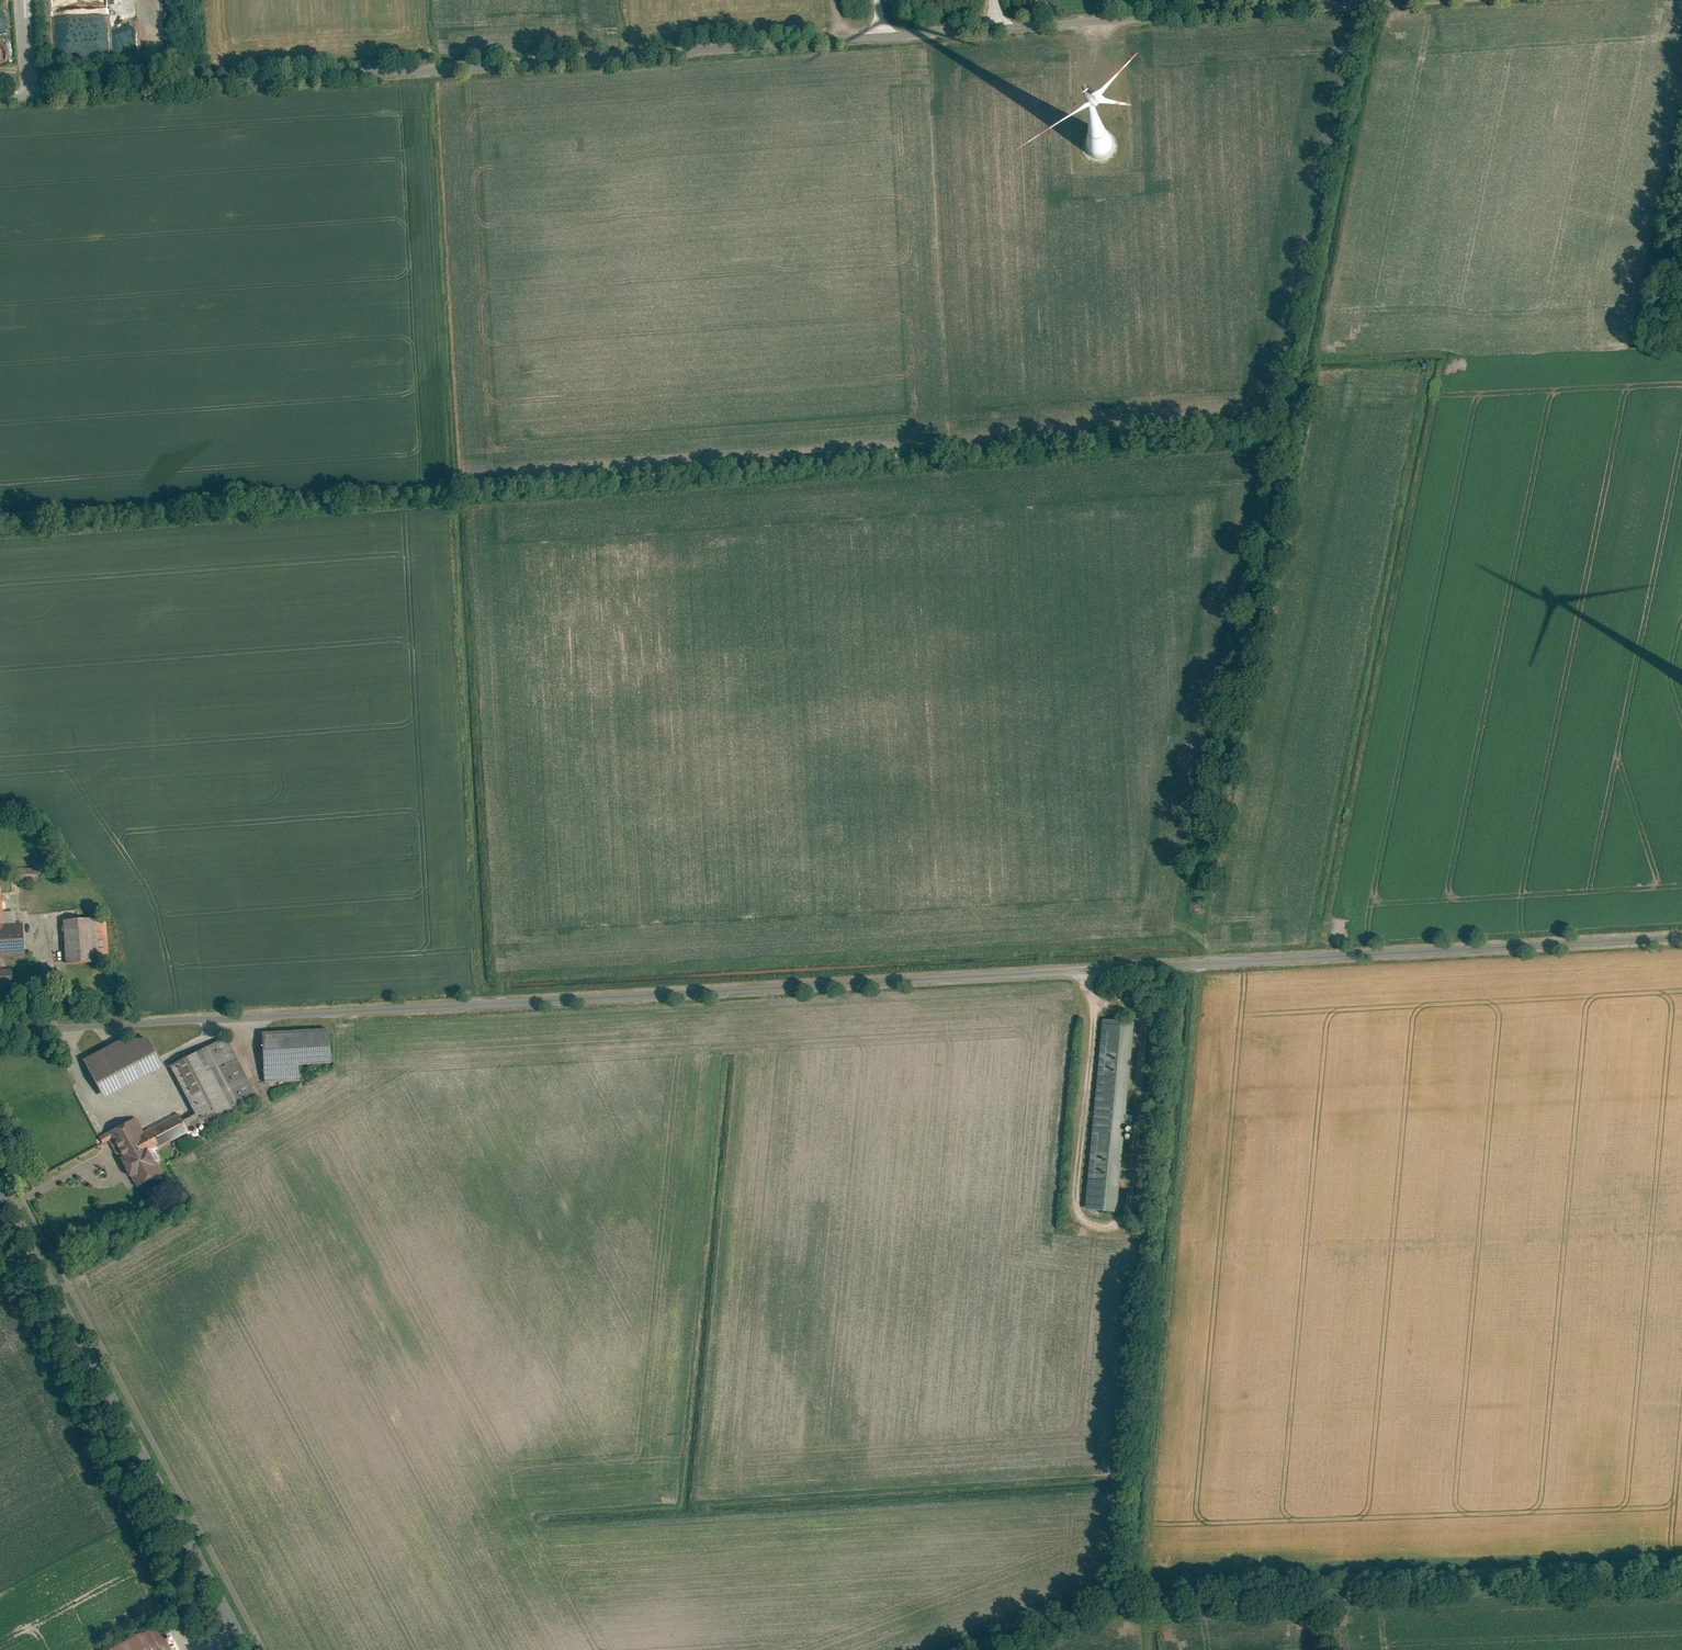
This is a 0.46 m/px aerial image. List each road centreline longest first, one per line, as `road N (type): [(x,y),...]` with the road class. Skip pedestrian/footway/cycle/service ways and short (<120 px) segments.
road 1 (unclassified): [(0,1033),(1681,936)]
road 2 (residential): [(249,1649),(0,1183)]

